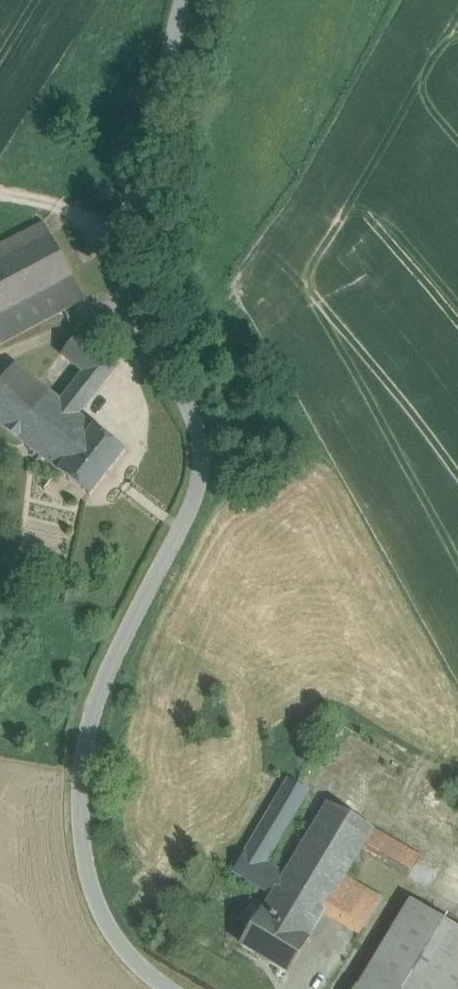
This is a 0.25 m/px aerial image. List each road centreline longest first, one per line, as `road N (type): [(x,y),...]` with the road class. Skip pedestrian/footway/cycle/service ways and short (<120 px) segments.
road 1 (unclassified): [(180,0),(121,279),(196,424),(204,464),(192,506),(97,688),(79,777),(82,848),(99,910),(163,988)]

